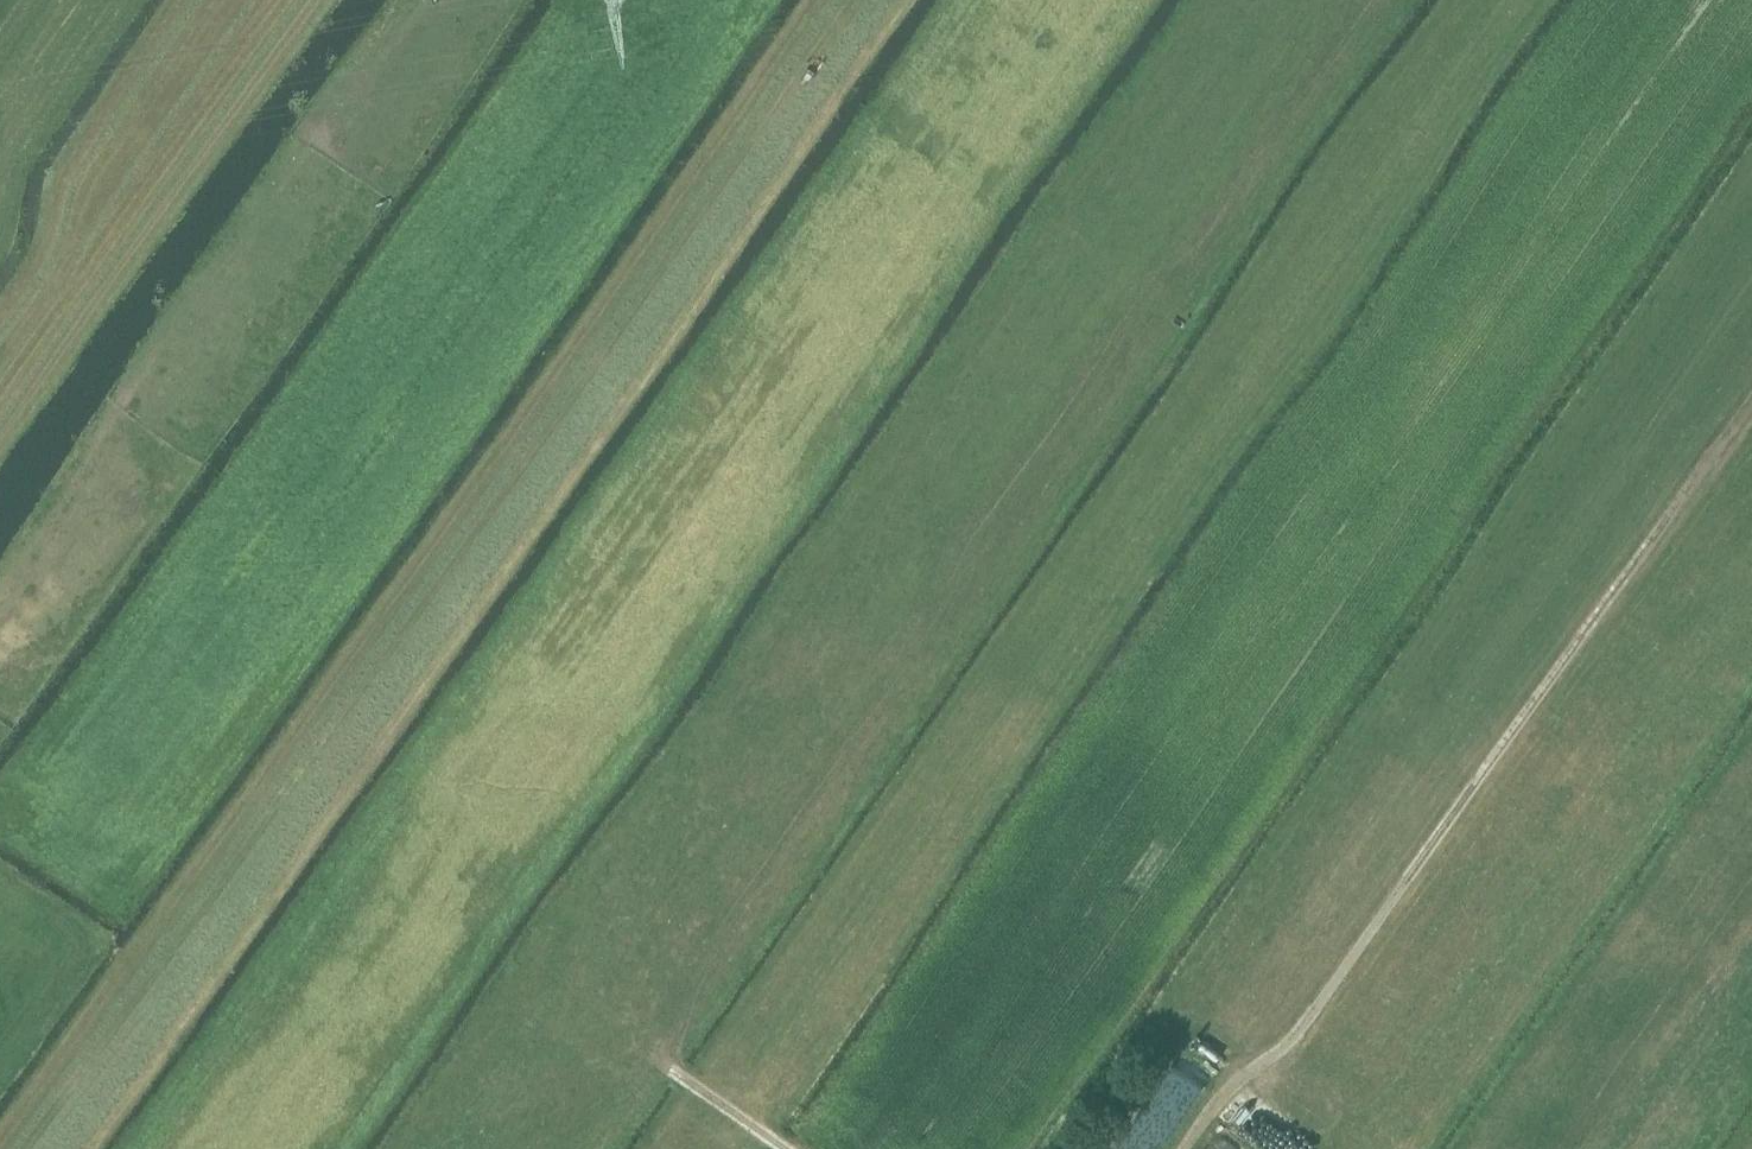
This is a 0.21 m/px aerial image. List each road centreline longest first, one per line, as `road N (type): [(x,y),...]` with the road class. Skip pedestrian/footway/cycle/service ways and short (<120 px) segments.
road 1 (track): [(1182,1148),(1212,1105),(1294,1041),(1751,395)]
road 2 (track): [(662,1062),(788,1148)]

